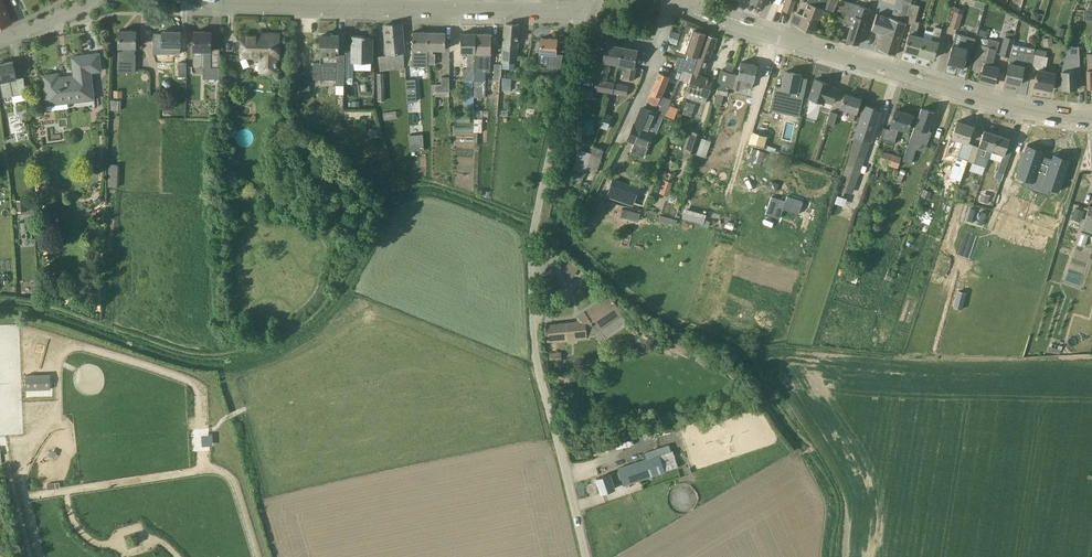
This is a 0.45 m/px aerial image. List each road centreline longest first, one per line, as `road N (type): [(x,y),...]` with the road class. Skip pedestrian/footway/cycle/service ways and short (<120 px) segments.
road 1 (unclassified): [(586,556),(534,330),(532,251),(559,122)]
road 2 (track): [(34,337),(198,387),(205,471),(23,498)]
road 3 (residential): [(1091,119),(1010,106),(737,25),(682,0)]
road 4 (residential): [(584,6),(359,7)]
road 5 (track): [(39,556),(22,483),(37,407),(34,337)]
road 6 (residential): [(359,7),(210,0)]

